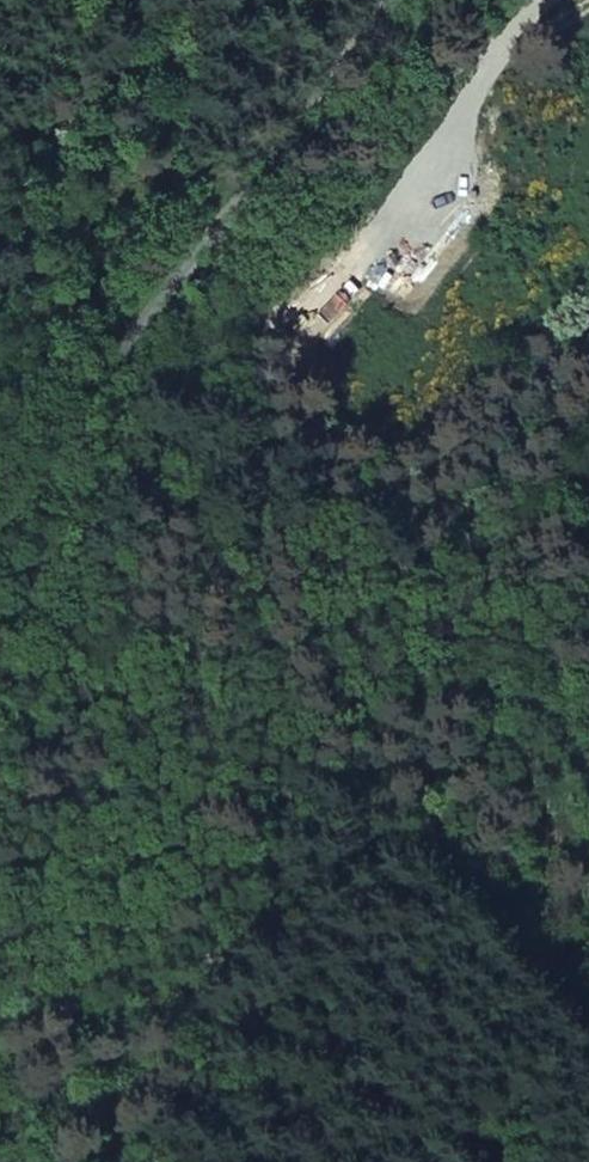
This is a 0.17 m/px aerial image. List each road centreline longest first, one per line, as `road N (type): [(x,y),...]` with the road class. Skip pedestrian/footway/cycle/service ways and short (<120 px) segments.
road 1 (residential): [(0,559),(45,503),(188,275),(390,0)]

